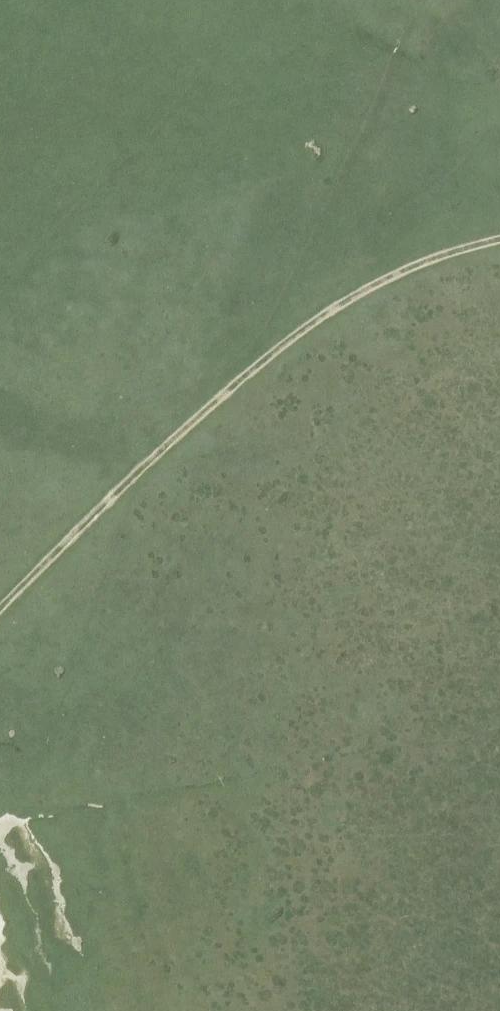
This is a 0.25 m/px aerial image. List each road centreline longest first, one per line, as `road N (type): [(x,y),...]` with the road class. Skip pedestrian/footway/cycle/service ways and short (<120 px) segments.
road 1 (track): [(0,611),(185,429),(279,350),(348,300),(419,264),(499,239)]

